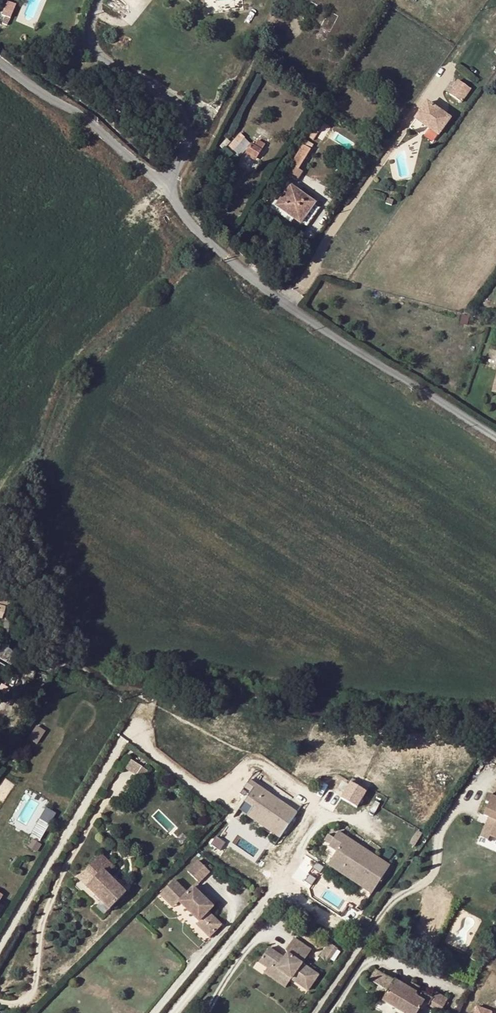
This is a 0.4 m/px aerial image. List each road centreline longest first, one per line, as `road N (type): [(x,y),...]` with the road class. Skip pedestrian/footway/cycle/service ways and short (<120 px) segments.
road 1 (residential): [(366,820),(326,820),(309,832),(288,878),(168,1012)]
road 2 (residential): [(285,303),(438,73)]
road 3 (residential): [(461,806),(439,832),(432,873),(381,913),(311,1012)]
road 4 (residential): [(95,0),(87,41),(106,67),(178,100),(192,130),(181,163),(153,177)]
road 5 (residential): [(285,303),(495,439)]
road 6 (residential): [(0,62),(35,88),(80,106),(153,177)]
road 7 (residential): [(153,177),(189,233),(285,303)]

